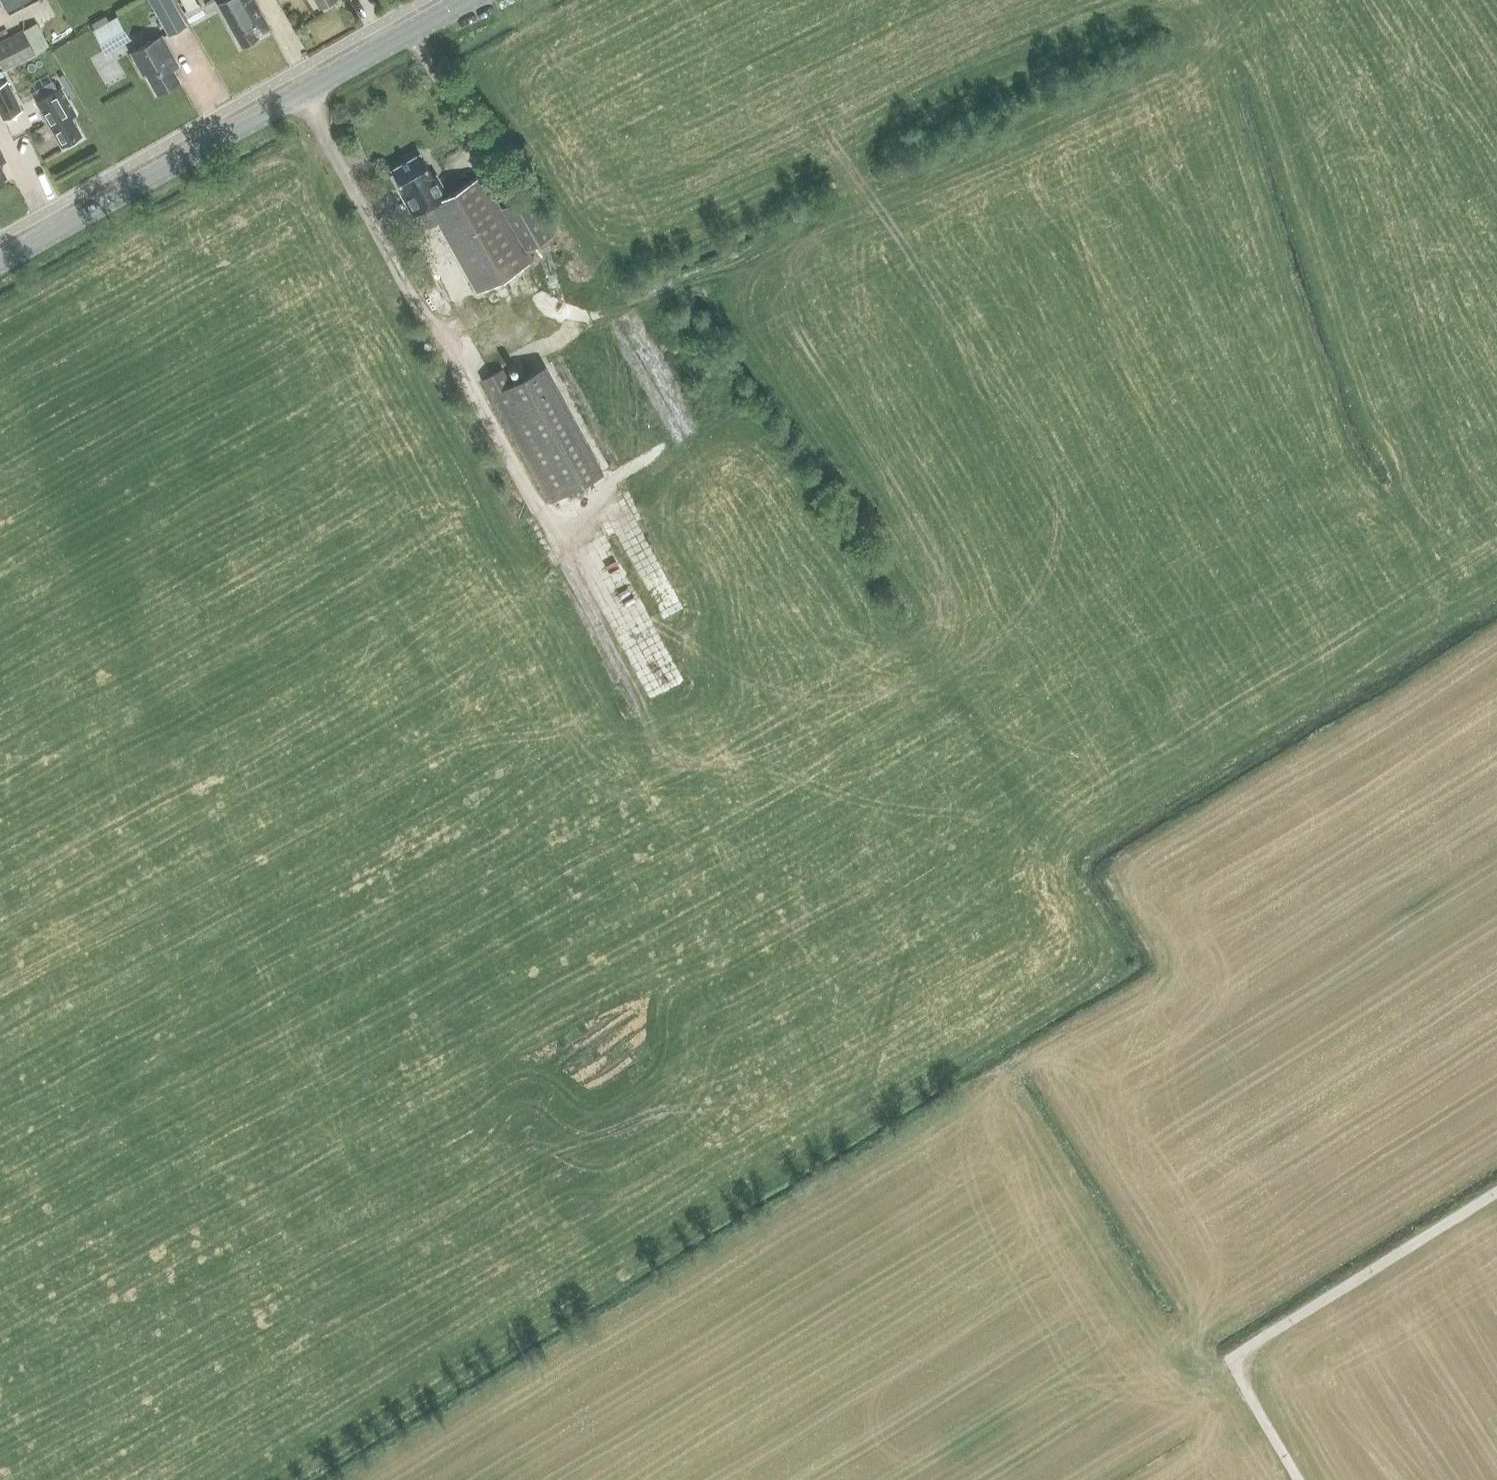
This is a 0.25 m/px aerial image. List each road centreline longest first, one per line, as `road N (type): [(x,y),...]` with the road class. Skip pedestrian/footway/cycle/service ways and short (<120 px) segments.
road 1 (secondary): [(0,261),(466,0)]

